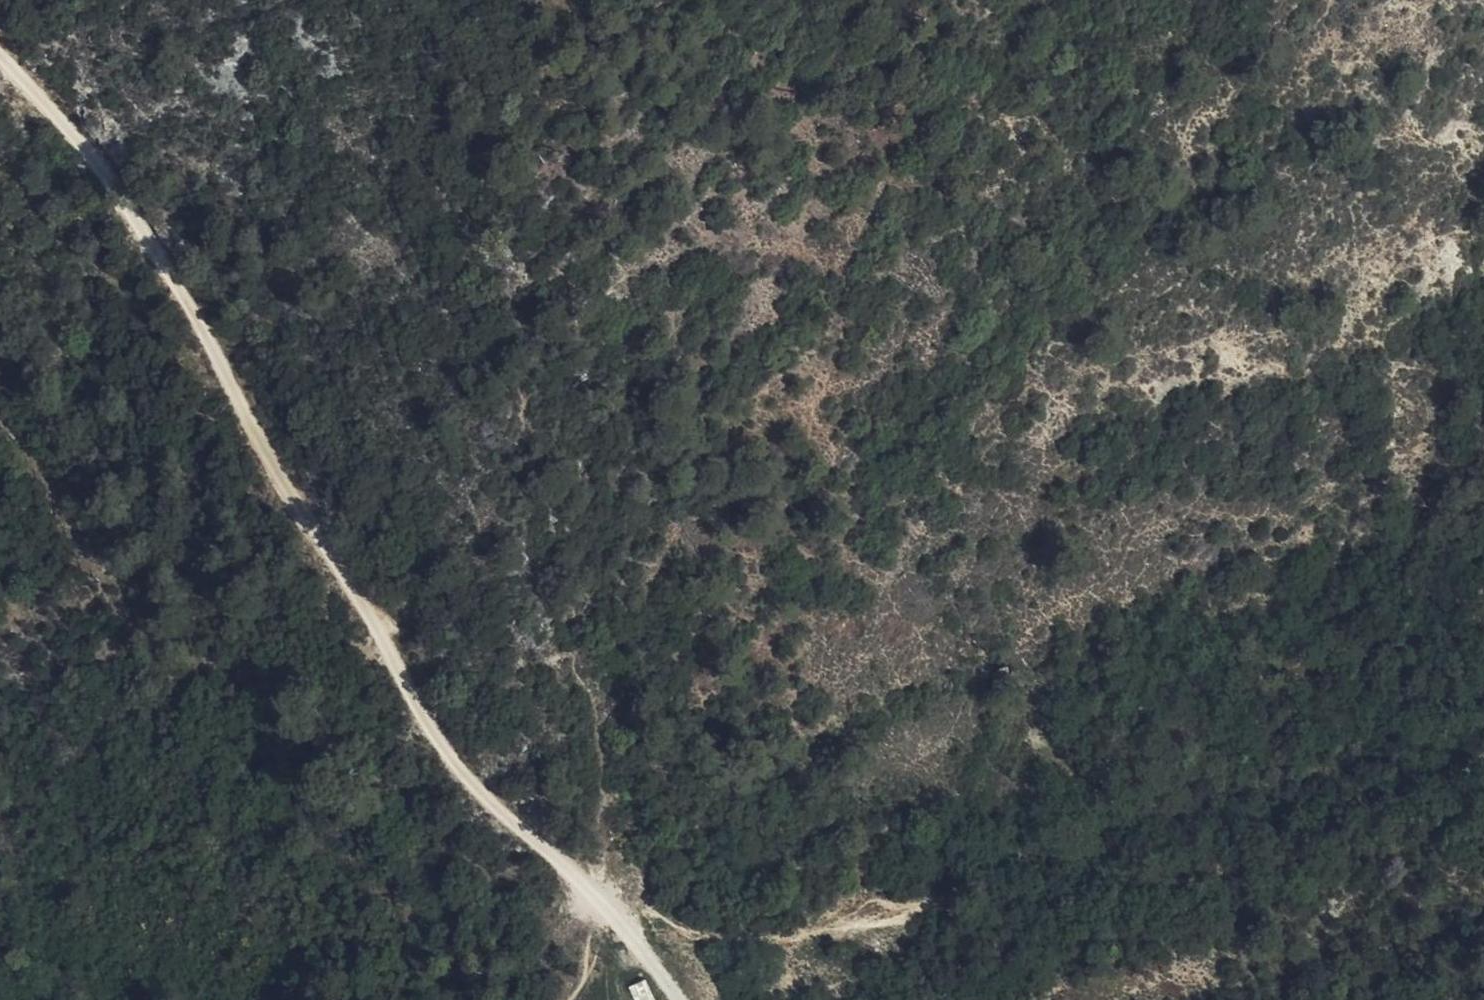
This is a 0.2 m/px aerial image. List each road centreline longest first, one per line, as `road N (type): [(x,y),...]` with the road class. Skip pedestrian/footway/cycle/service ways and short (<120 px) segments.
road 1 (track): [(0,53),(84,142),(186,293),(435,737),(599,905)]
road 2 (track): [(599,905),(624,925),(679,999)]

